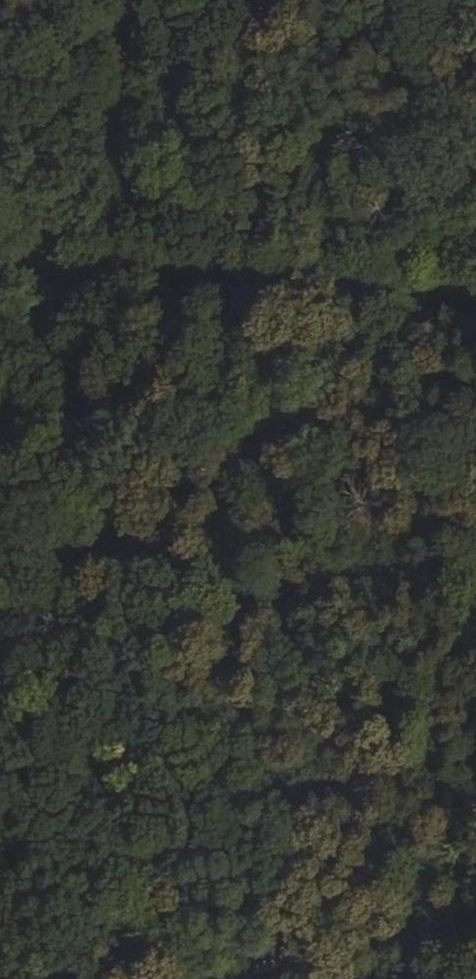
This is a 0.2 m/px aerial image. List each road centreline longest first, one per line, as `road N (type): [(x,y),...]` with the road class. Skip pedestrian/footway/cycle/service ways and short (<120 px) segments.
road 1 (track): [(0,258),(218,294),(475,282)]
road 2 (track): [(283,0),(278,31),(179,287)]

